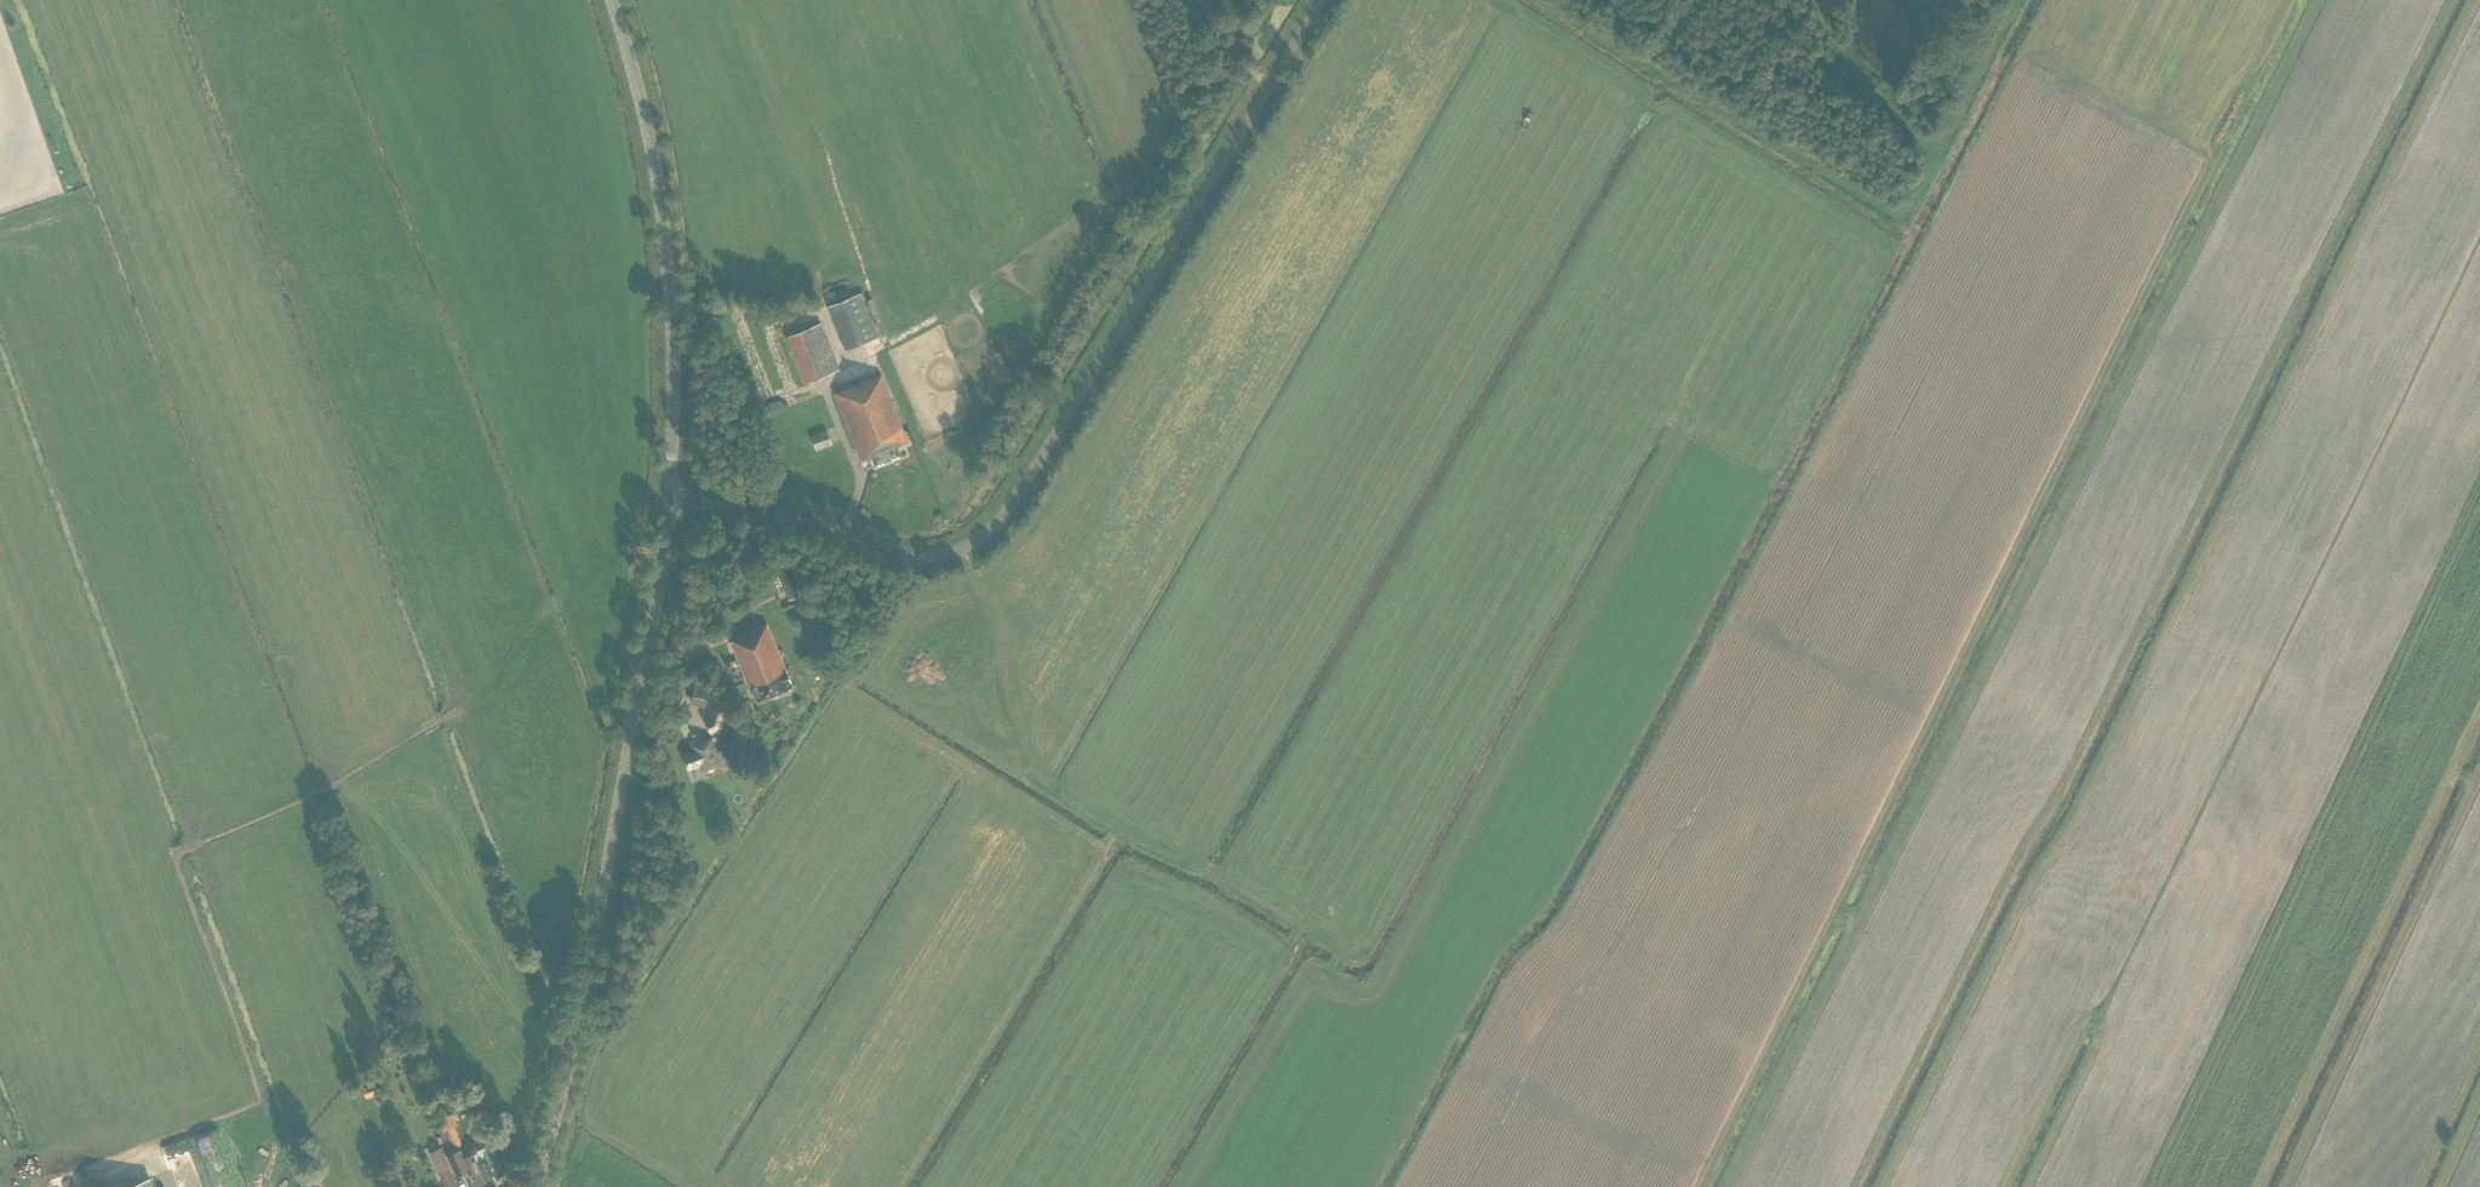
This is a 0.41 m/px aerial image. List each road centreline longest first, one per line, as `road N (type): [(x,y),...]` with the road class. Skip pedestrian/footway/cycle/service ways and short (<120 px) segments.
road 1 (unclassified): [(675,503),(809,525),(901,561),(946,554),(985,534),(1026,489),(1327,0)]
road 2 (unclassified): [(536,1186),(607,885),(675,503)]
road 3 (unclassified): [(675,503),(669,240),(658,160),(615,0)]

